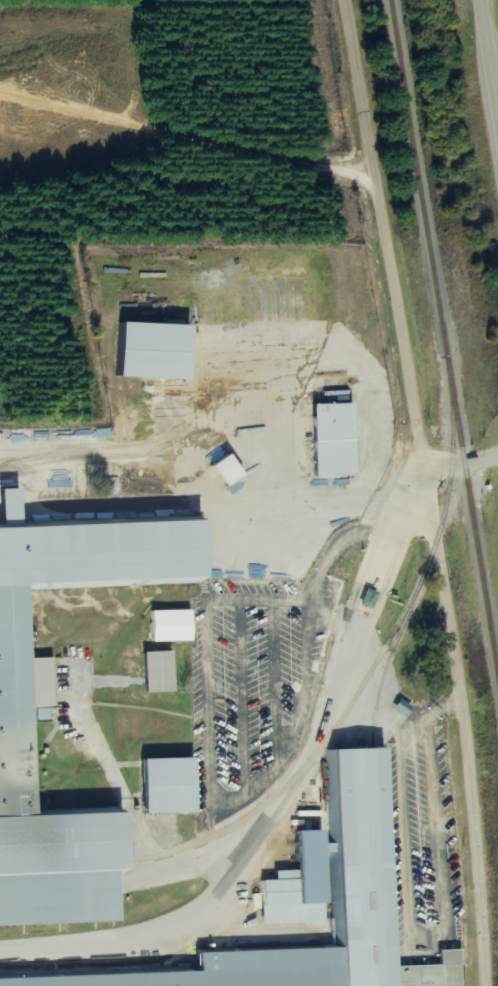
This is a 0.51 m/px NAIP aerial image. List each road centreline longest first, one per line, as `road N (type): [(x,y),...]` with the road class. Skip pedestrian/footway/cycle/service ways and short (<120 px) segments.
road 1 (residential): [(483,985),(465,722),(347,0)]
road 2 (residential): [(497,456),(438,467),(423,479),(323,771),(262,891),(188,936),(0,949)]

